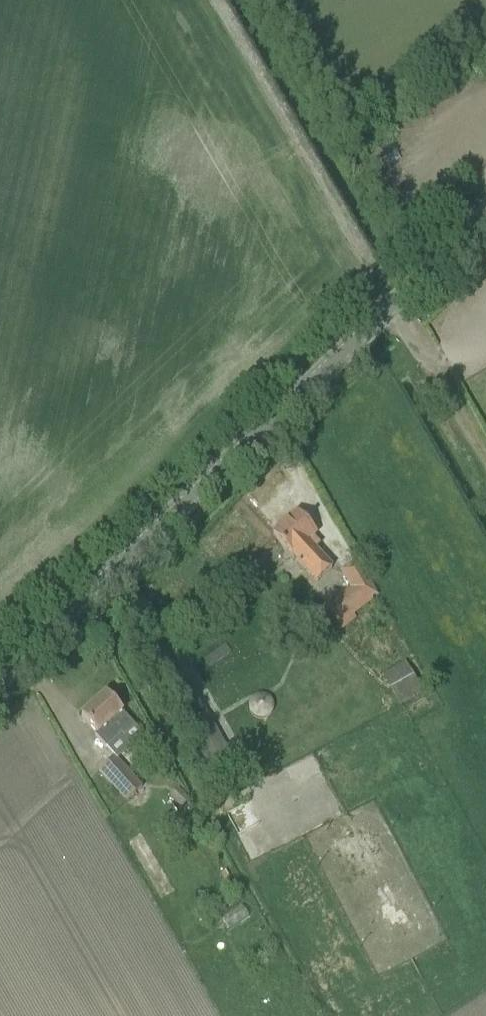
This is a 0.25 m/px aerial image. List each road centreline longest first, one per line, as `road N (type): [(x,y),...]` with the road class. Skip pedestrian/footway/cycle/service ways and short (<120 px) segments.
road 1 (tertiary): [(0,677),(485,216)]
road 2 (track): [(485,456),(395,301)]

